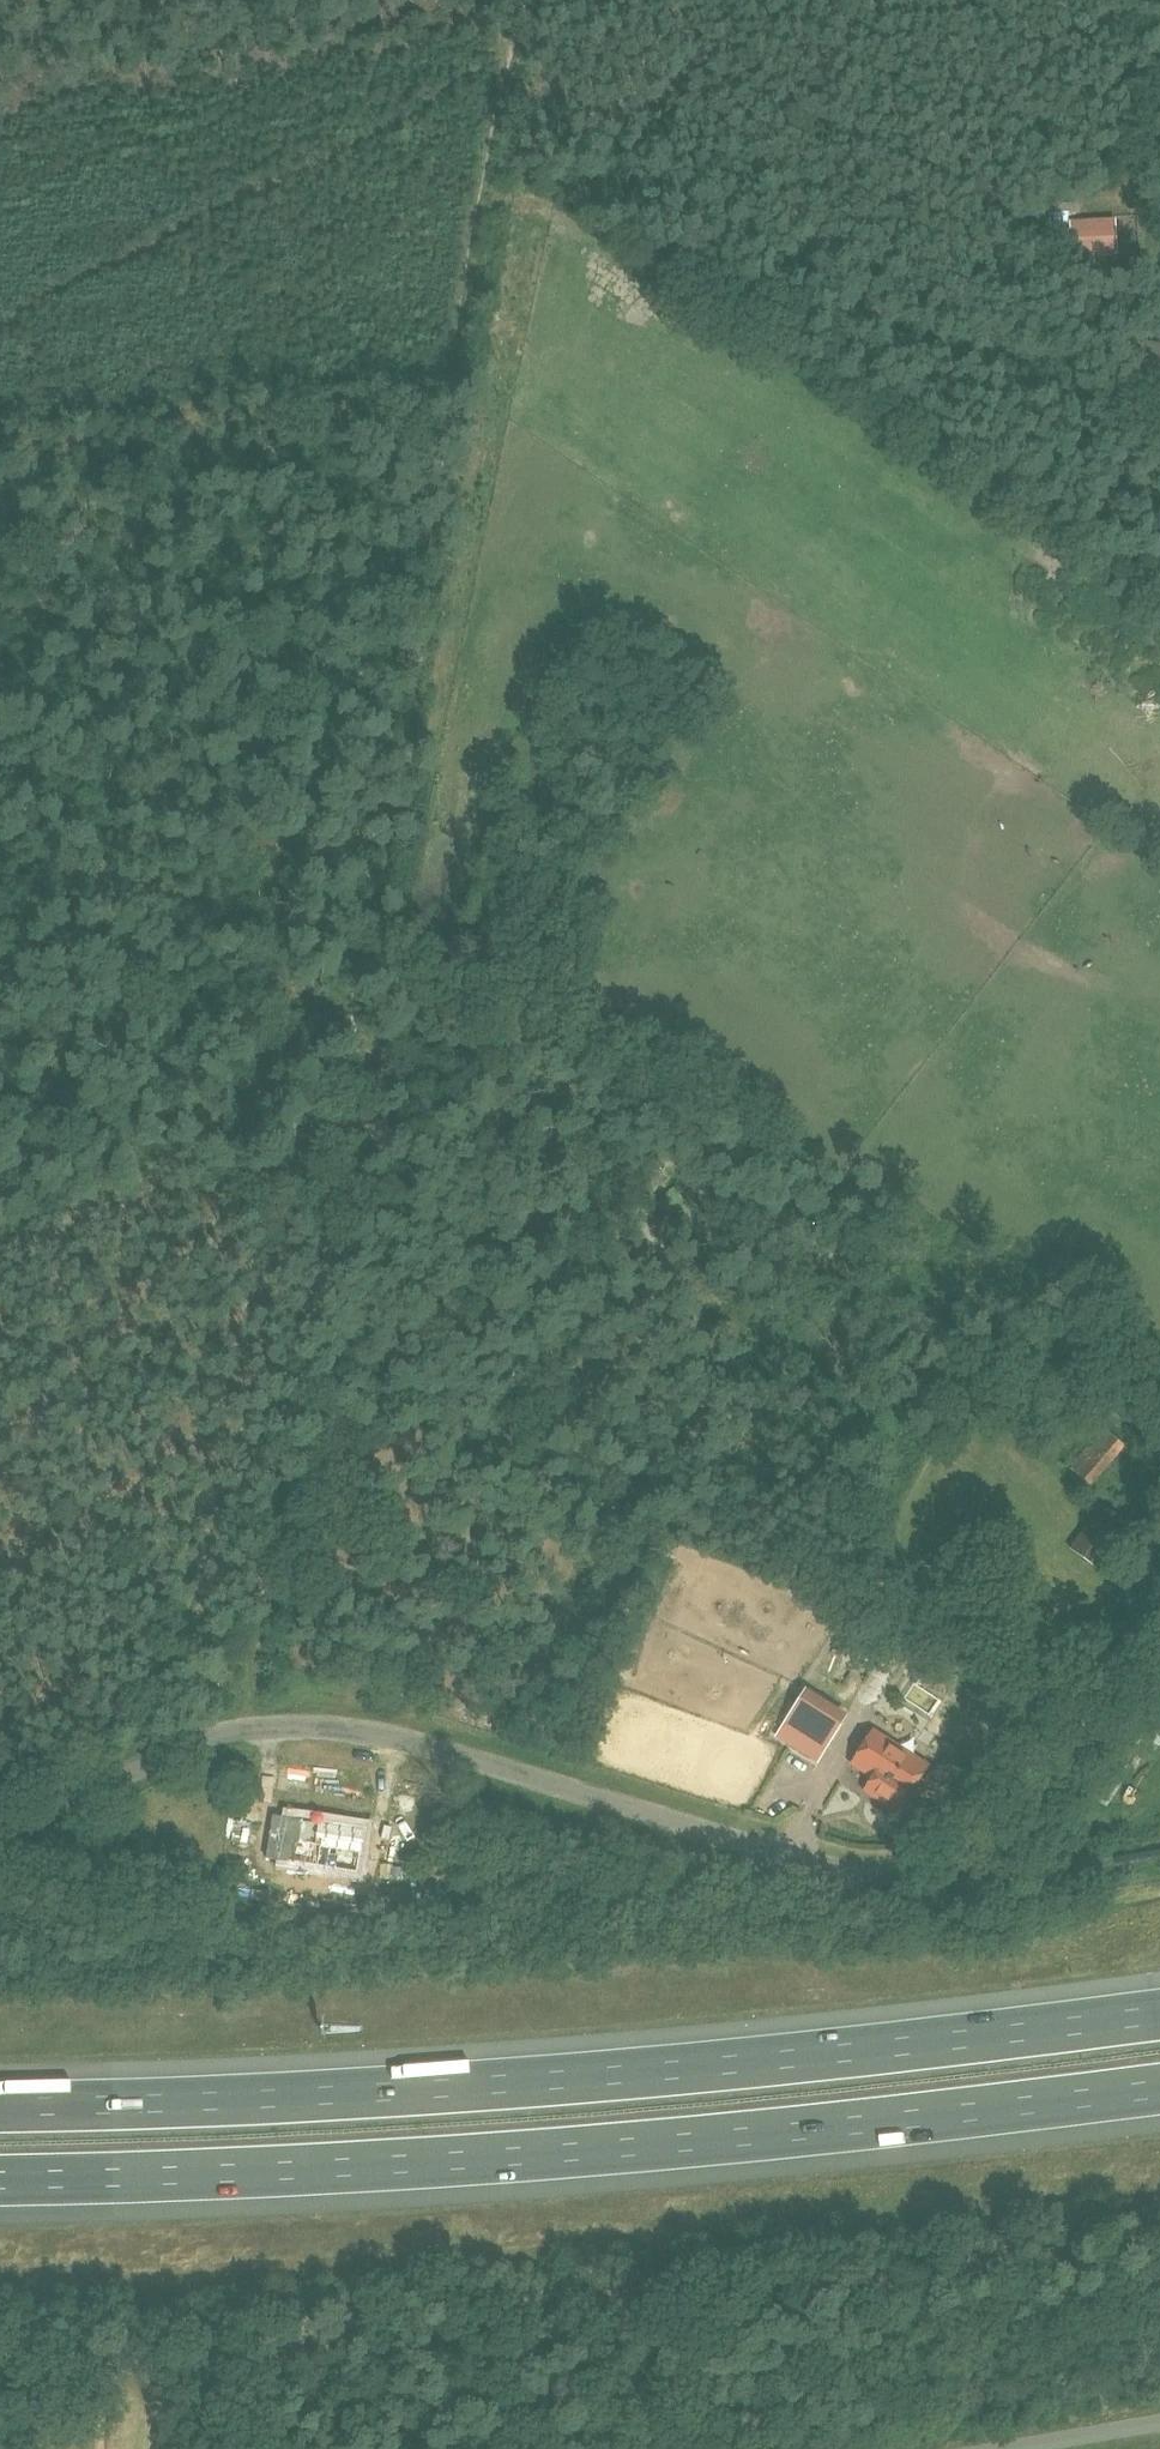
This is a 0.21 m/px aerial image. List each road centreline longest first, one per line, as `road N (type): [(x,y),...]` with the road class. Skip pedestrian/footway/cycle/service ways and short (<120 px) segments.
road 1 (motorway): [(1159,2014),(526,2082),(0,2106)]
road 2 (motorway): [(0,2180),(233,2174),(672,2144),(1159,2090)]
road 3 (unclassified): [(0,1830),(60,1812),(172,1754),(293,1731),(418,1745),(858,1874),(969,1854),(1029,1818),(1050,1791)]
road 4 (unclassified): [(1159,1620),(1050,1791)]
road 5 (unclassified): [(987,2448),(1159,2417)]

